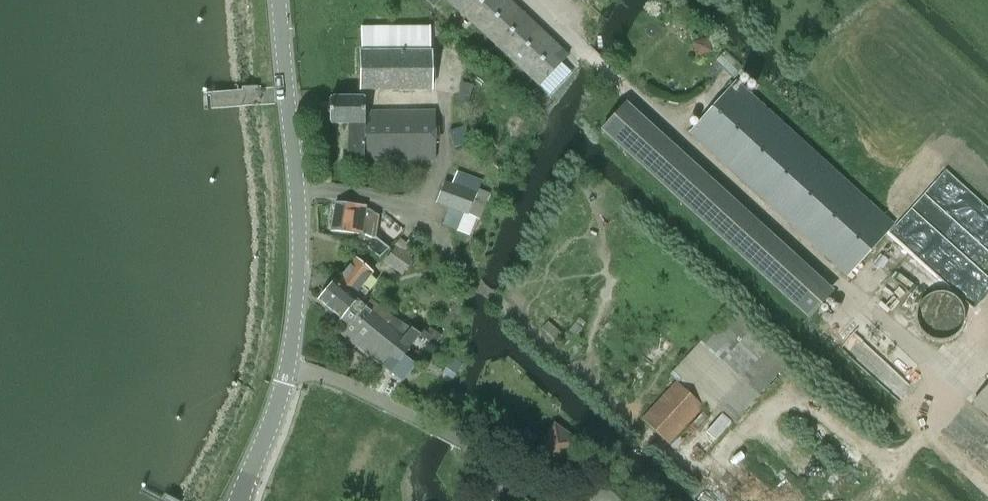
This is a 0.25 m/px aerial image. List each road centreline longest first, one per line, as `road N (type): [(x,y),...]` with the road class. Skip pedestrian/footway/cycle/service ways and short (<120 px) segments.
road 1 (tertiary): [(237,500),(284,382),(301,253),(278,0)]

